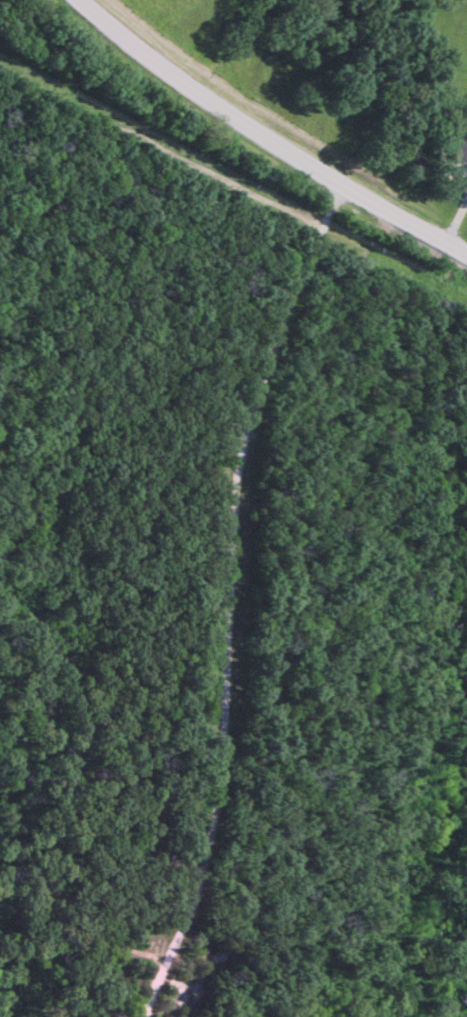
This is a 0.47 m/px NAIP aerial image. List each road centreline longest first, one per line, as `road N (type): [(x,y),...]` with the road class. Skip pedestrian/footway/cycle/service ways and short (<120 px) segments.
road 1 (secondary): [(466,260),(339,198),(99,0)]

